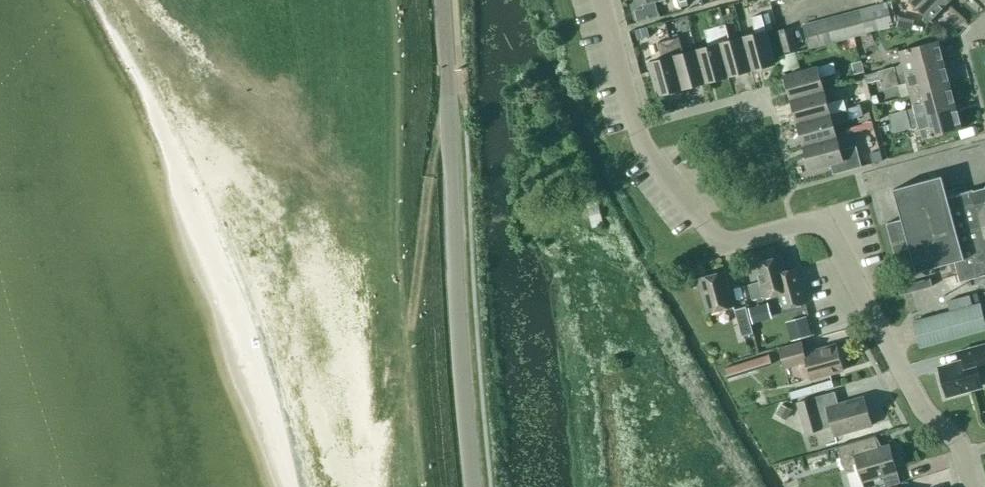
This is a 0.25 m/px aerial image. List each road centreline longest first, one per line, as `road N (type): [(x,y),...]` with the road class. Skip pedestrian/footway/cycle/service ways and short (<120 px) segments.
road 1 (residential): [(971,486),(958,442),(923,411),(818,218),(721,244),(651,158),(634,124),(603,0)]
road 2 (tertiary): [(471,486),(442,0)]

